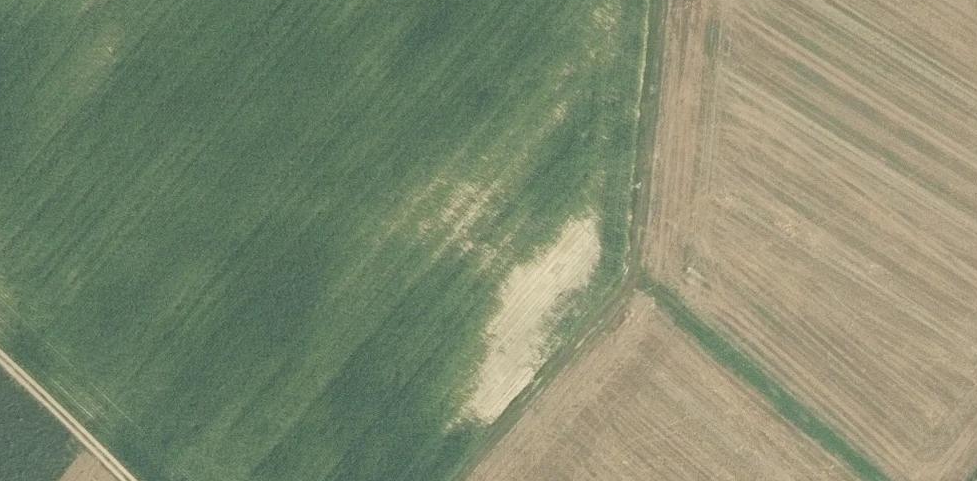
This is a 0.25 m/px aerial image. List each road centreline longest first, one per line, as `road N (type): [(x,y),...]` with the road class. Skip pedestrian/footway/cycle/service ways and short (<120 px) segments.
road 1 (track): [(675,0),(645,293)]
road 2 (track): [(866,480),(645,293)]
road 3 (track): [(482,480),(645,293)]
road 4 (track): [(0,361),(128,480)]

